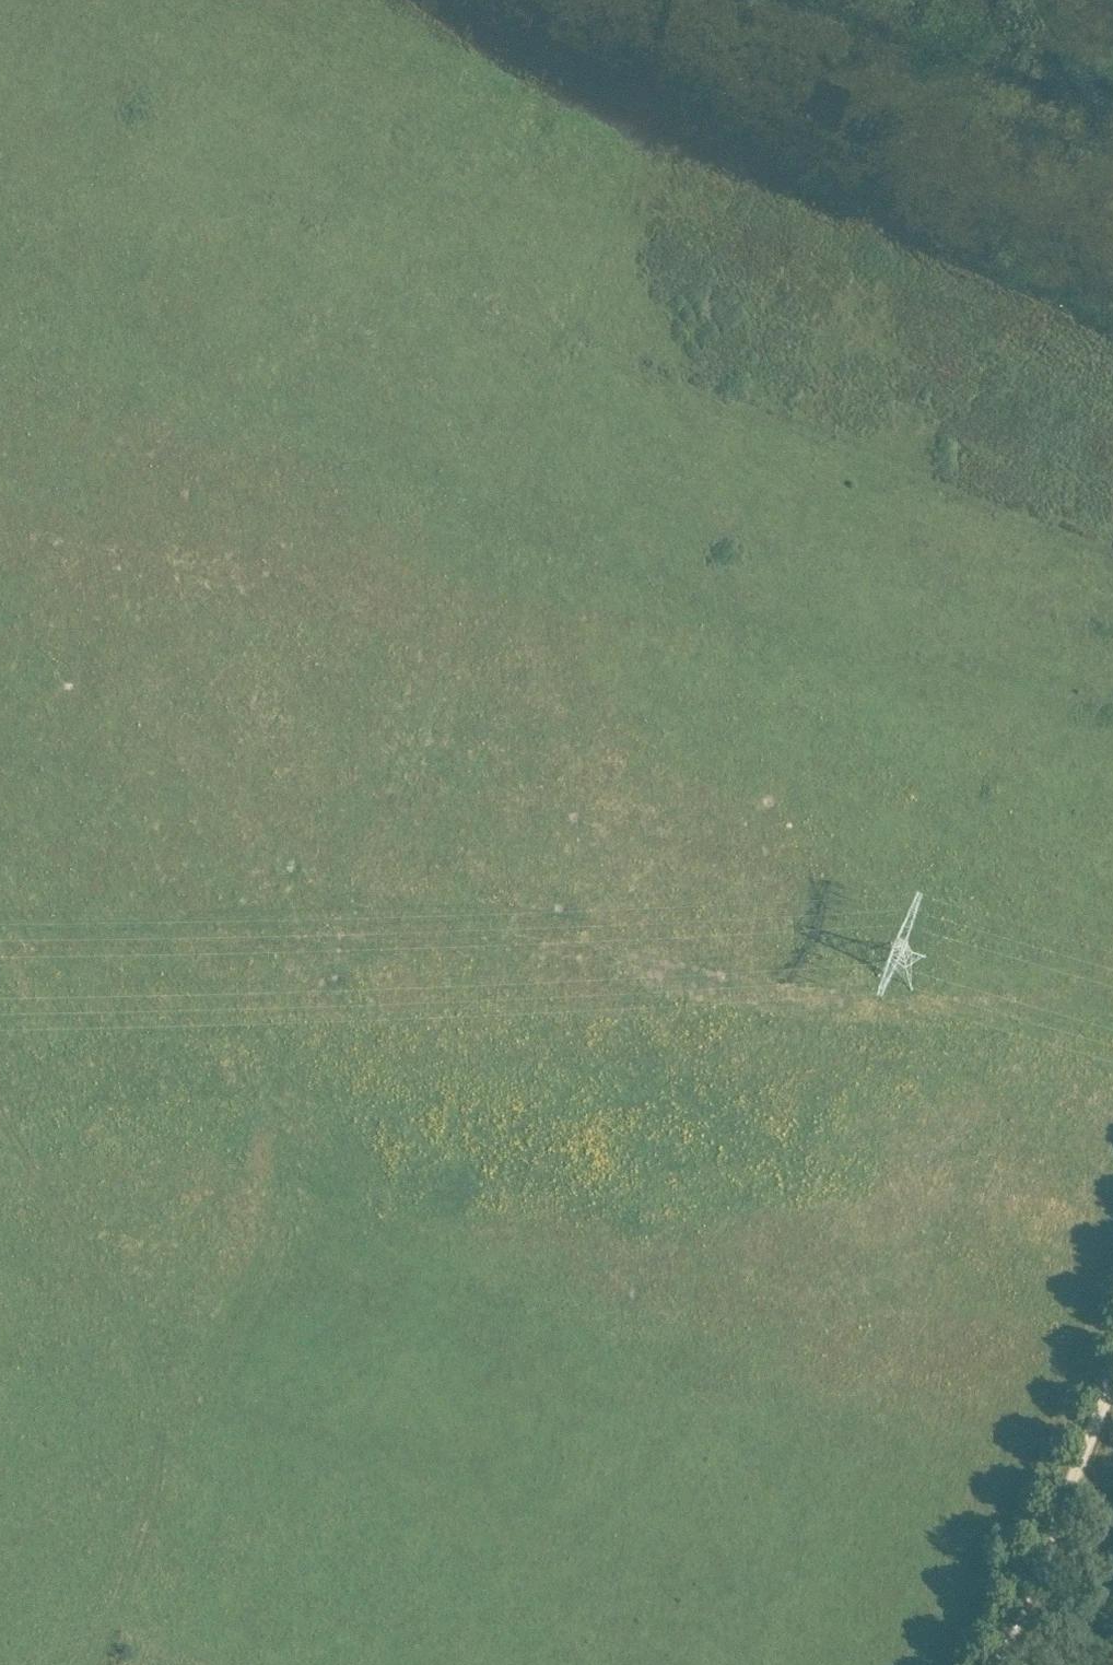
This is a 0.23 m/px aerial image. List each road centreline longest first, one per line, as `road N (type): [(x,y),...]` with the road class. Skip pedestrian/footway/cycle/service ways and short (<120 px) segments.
road 1 (unclassified): [(1000,1664),(1112,1382)]

